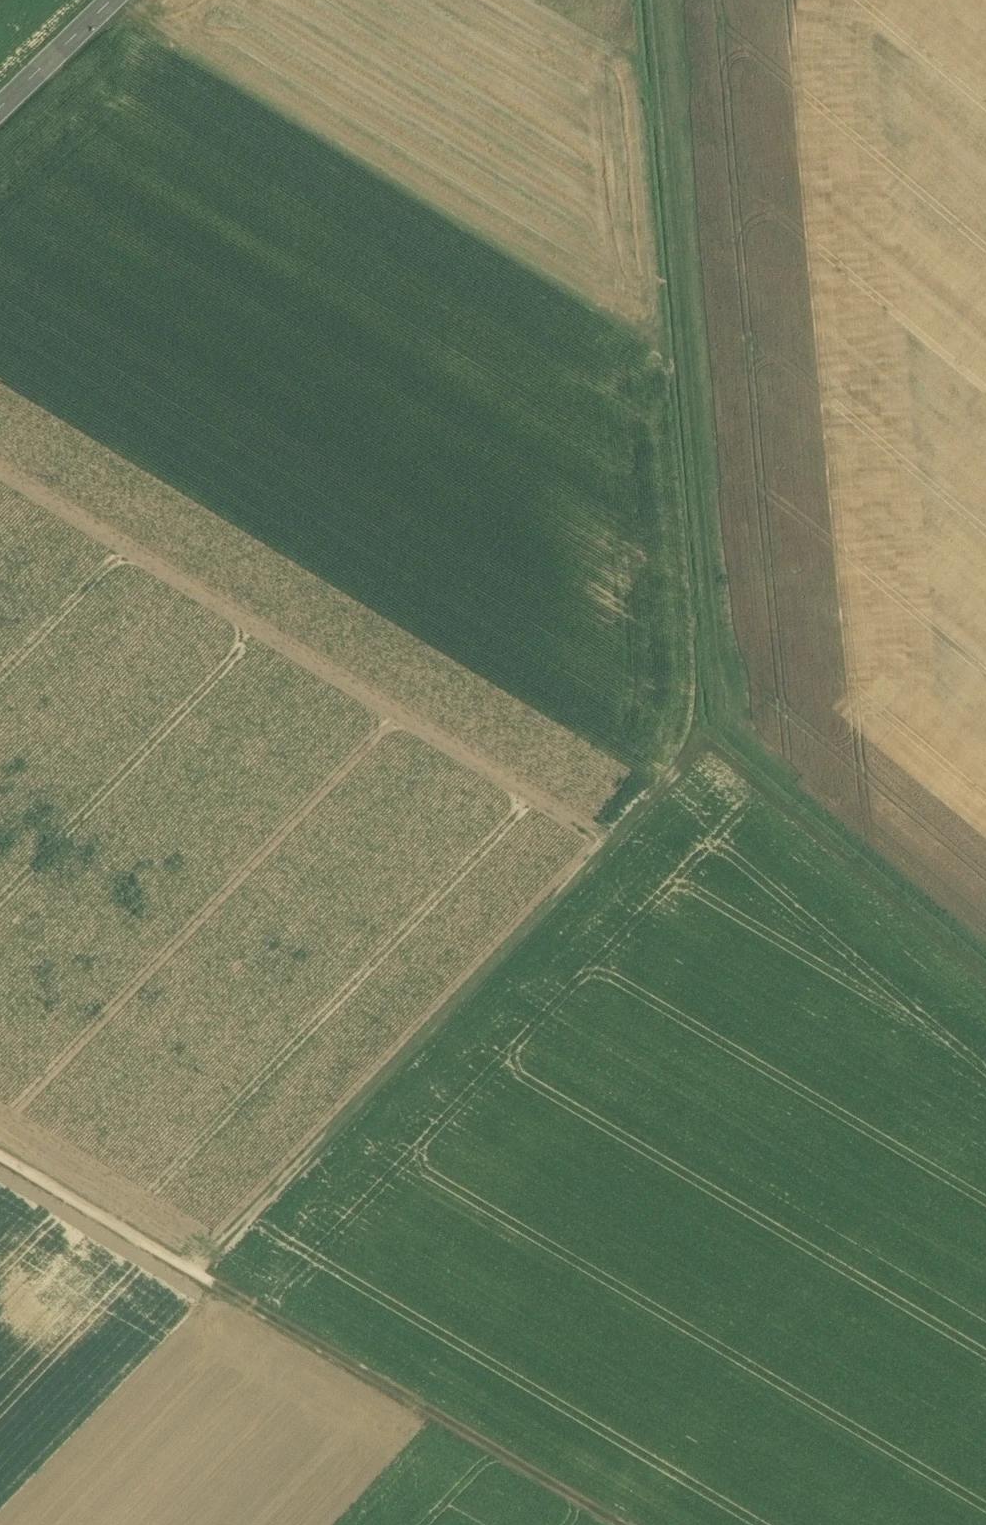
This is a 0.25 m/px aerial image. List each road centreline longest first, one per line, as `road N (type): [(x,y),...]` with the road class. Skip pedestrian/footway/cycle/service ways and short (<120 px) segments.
road 1 (track): [(652,0),(718,712),(711,739)]
road 2 (track): [(195,1272),(711,739)]
road 3 (track): [(621,1524),(229,1294)]
road 4 (track): [(985,972),(711,739)]
road 5 (track): [(0,1155),(229,1294)]
road 6 (secondary): [(0,109),(114,0)]

